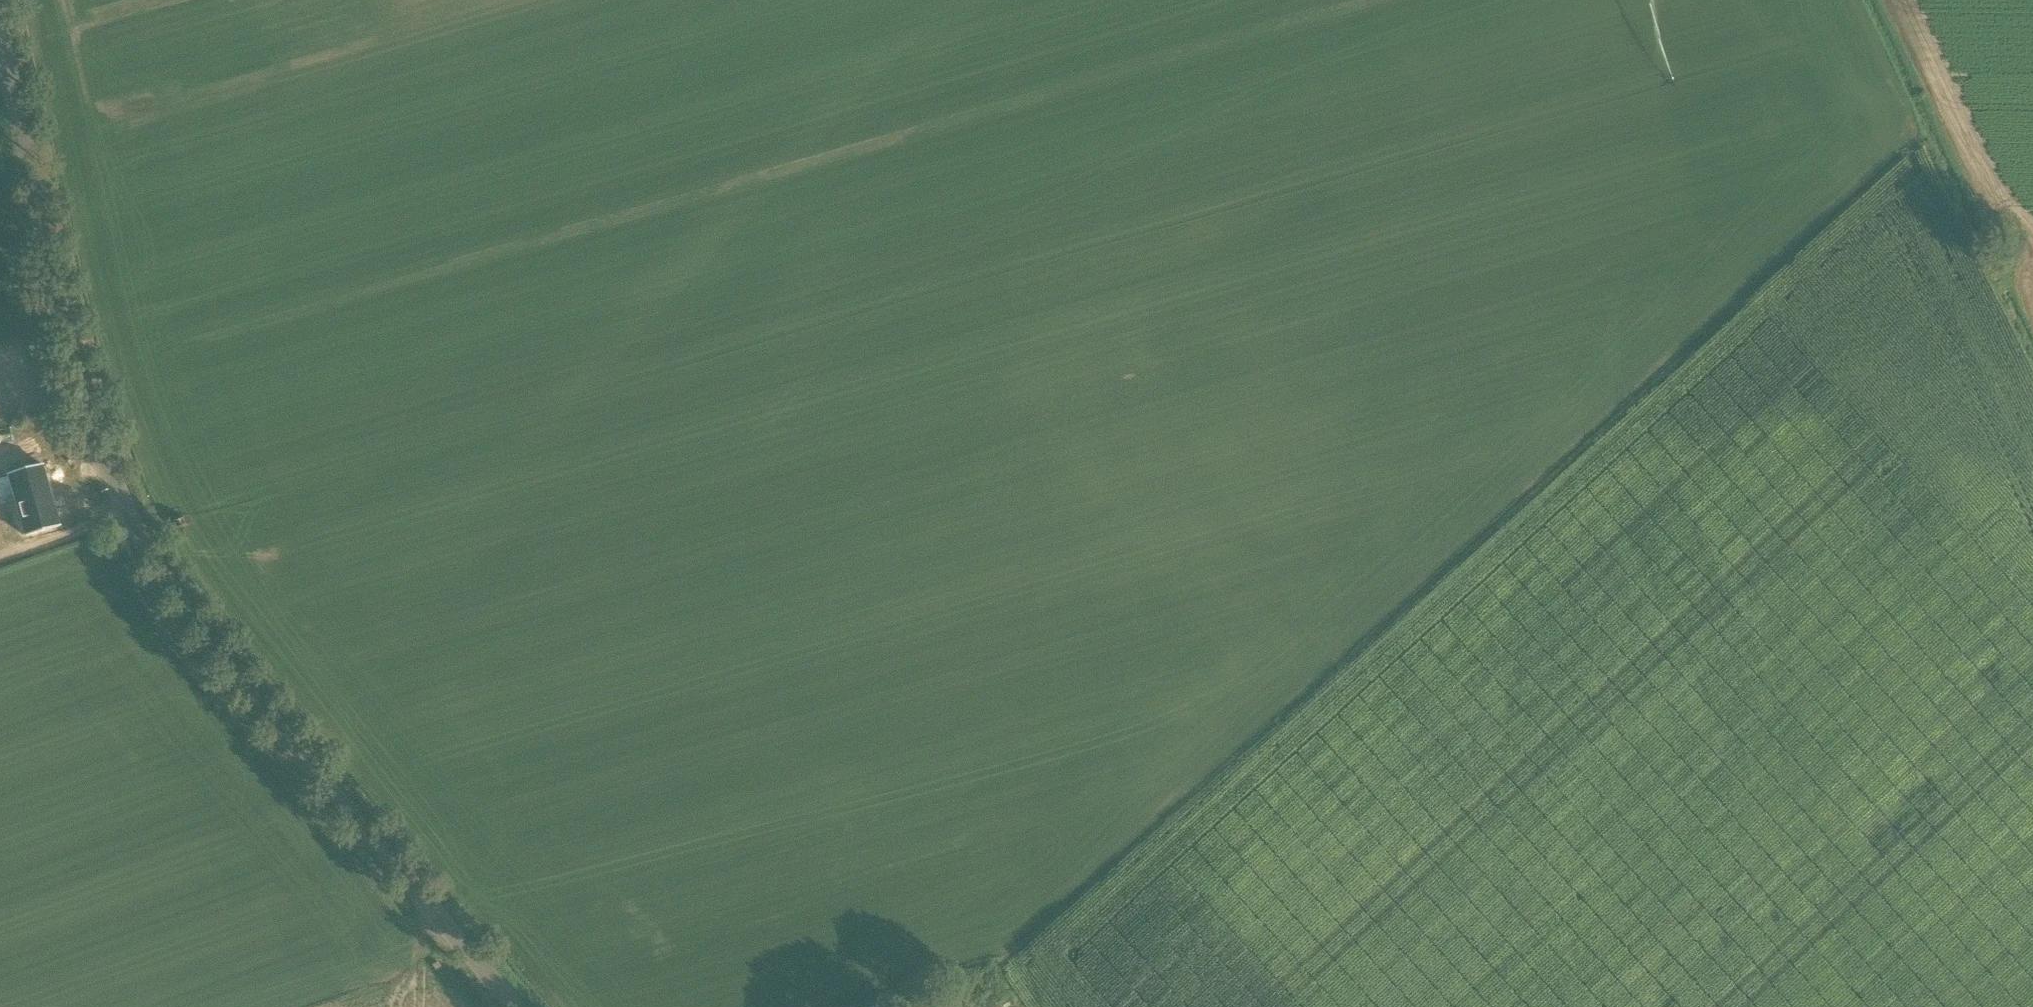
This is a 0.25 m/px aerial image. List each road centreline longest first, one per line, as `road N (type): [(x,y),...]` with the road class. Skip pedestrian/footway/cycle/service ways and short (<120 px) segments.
road 1 (unclassified): [(502,1006),(161,606),(116,526),(82,433),(0,55)]

